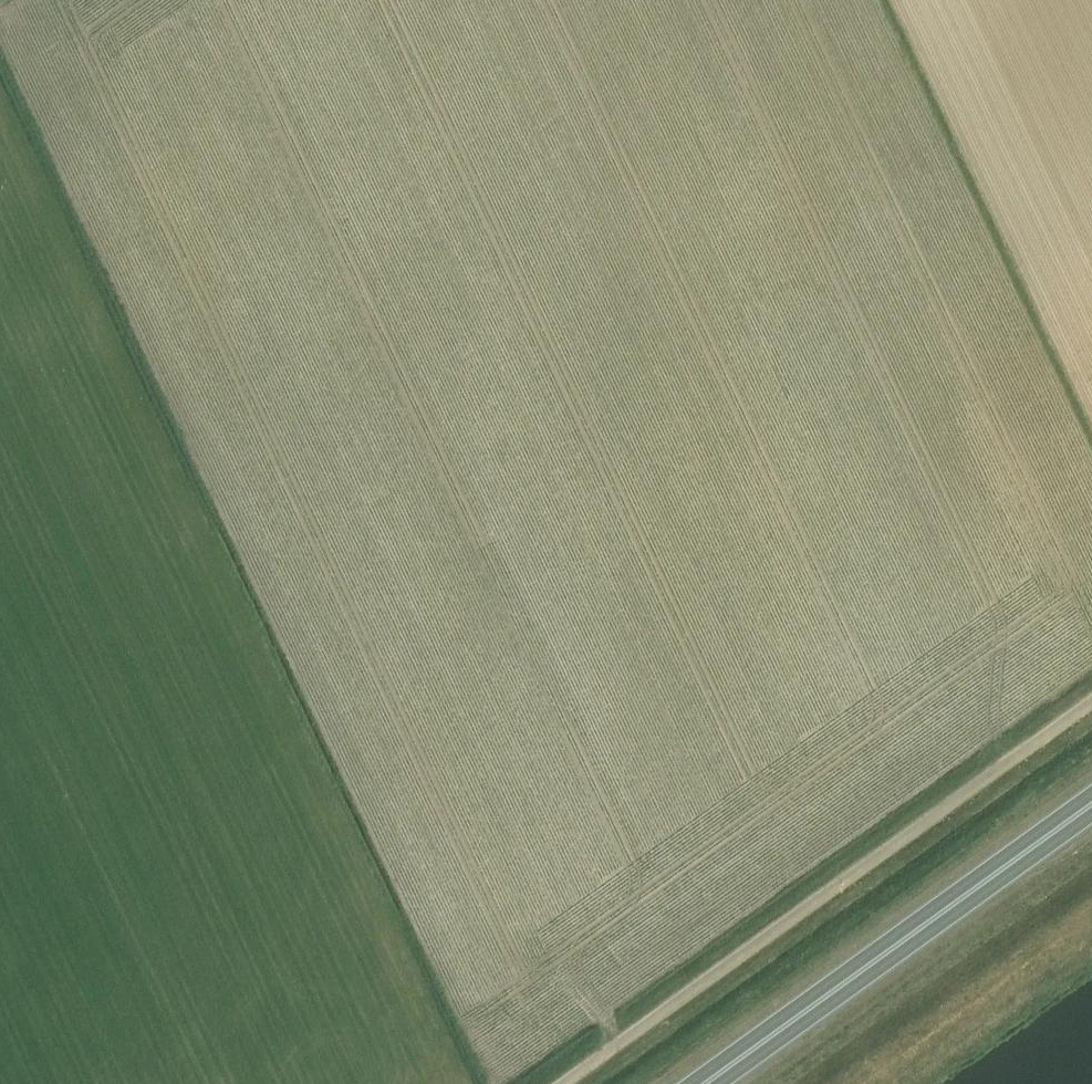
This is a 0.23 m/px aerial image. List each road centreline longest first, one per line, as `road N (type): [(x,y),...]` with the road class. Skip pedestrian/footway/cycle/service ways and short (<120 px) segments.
road 1 (unclassified): [(560,1083),(1091,702)]
road 2 (trunk): [(704,1083),(1091,803)]

